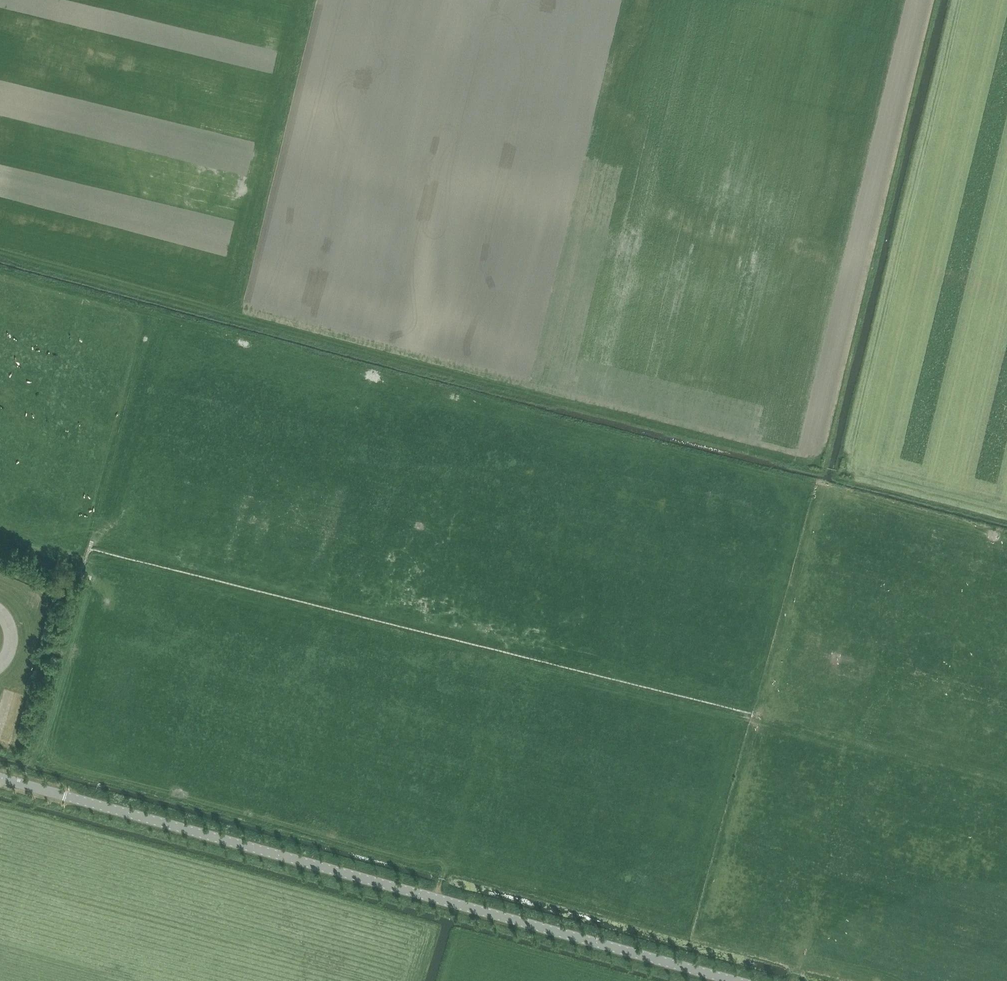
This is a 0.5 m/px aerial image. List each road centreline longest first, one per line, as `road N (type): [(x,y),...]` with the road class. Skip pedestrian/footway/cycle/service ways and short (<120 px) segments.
road 1 (unclassified): [(733,980),(0,778)]

